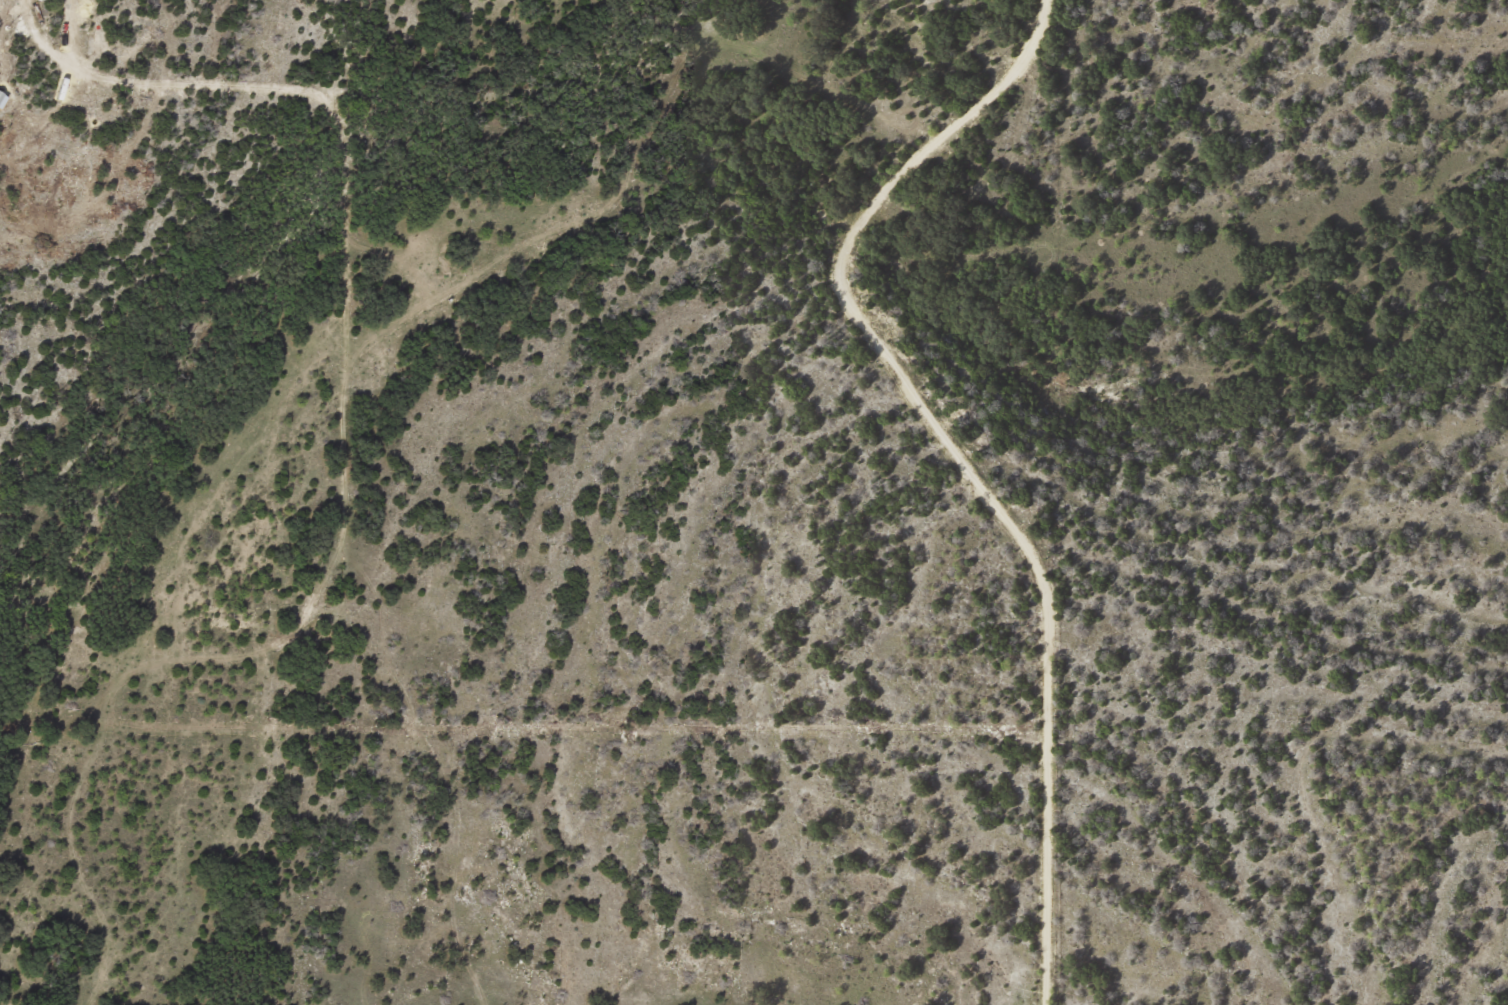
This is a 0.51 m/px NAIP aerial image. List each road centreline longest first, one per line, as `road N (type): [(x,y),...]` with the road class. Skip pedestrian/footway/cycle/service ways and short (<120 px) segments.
road 1 (residential): [(1023,1004),(1023,641),(988,541),(850,318),(830,243),(993,79),(1013,35),(1010,0)]

